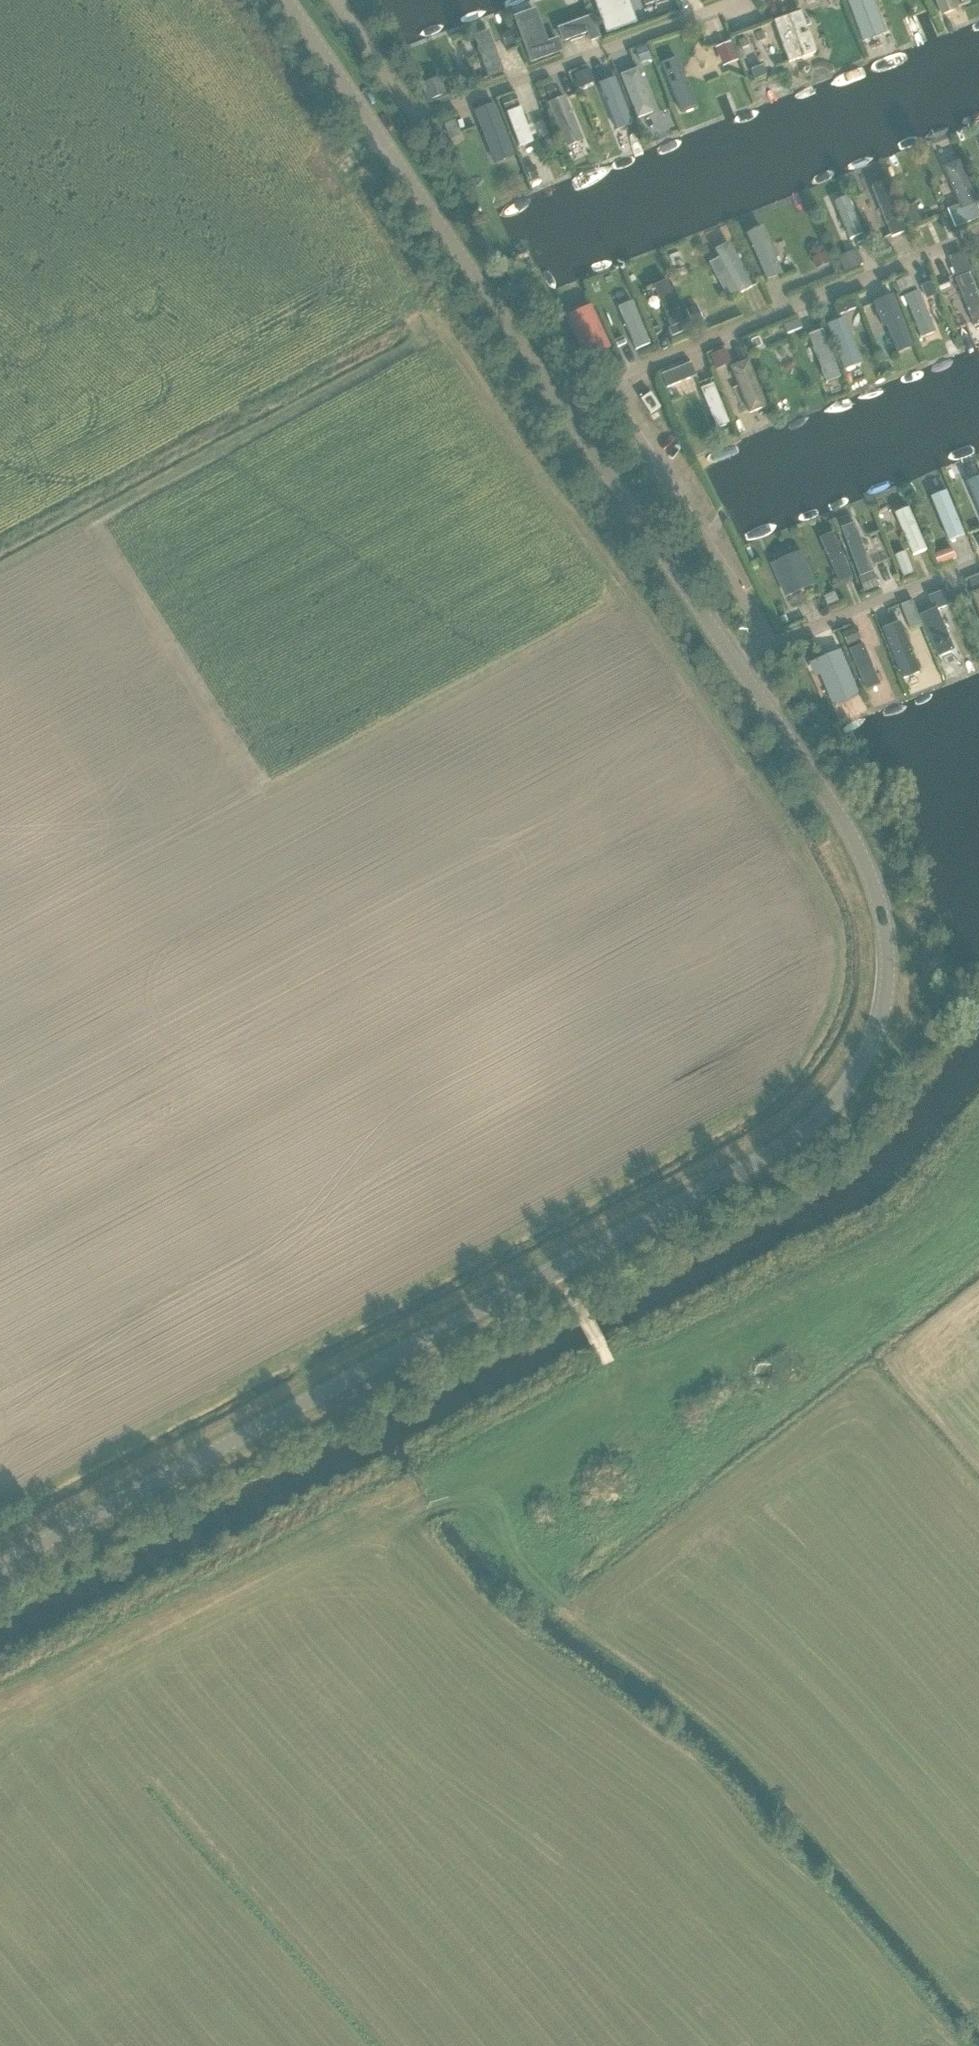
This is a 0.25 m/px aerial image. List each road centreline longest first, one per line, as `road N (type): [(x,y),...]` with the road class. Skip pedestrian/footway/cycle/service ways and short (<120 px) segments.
road 1 (tertiary): [(0,1566),(769,1156),(812,1125),(845,1087),(869,1048),(886,991),(884,919),(846,826),(286,0)]

